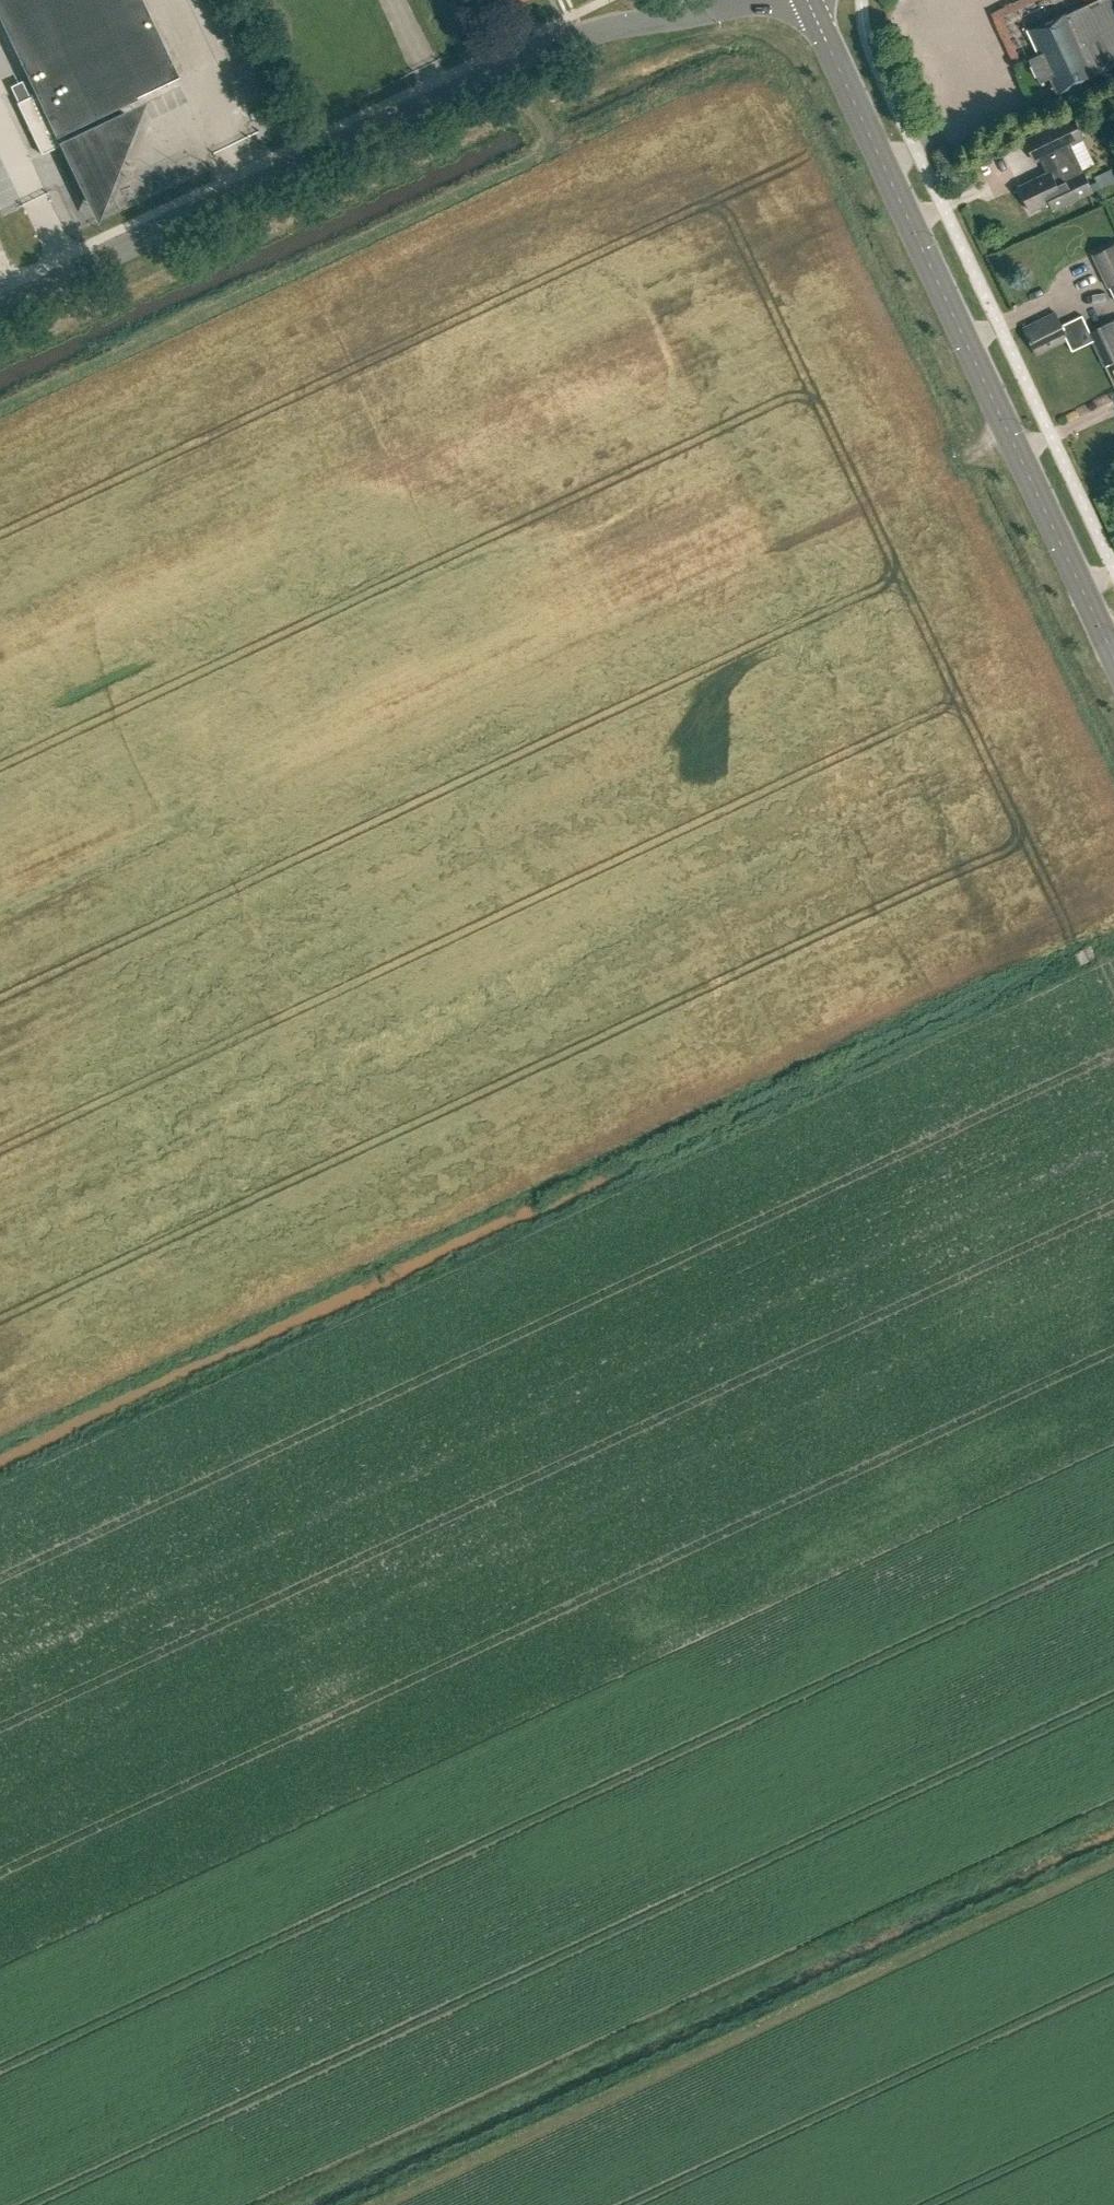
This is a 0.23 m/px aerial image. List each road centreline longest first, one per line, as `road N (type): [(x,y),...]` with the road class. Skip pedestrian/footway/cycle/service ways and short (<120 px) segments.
road 1 (tertiary): [(0,307),(542,54),(612,26),(746,0)]
road 2 (primary): [(1113,656),(809,0)]

